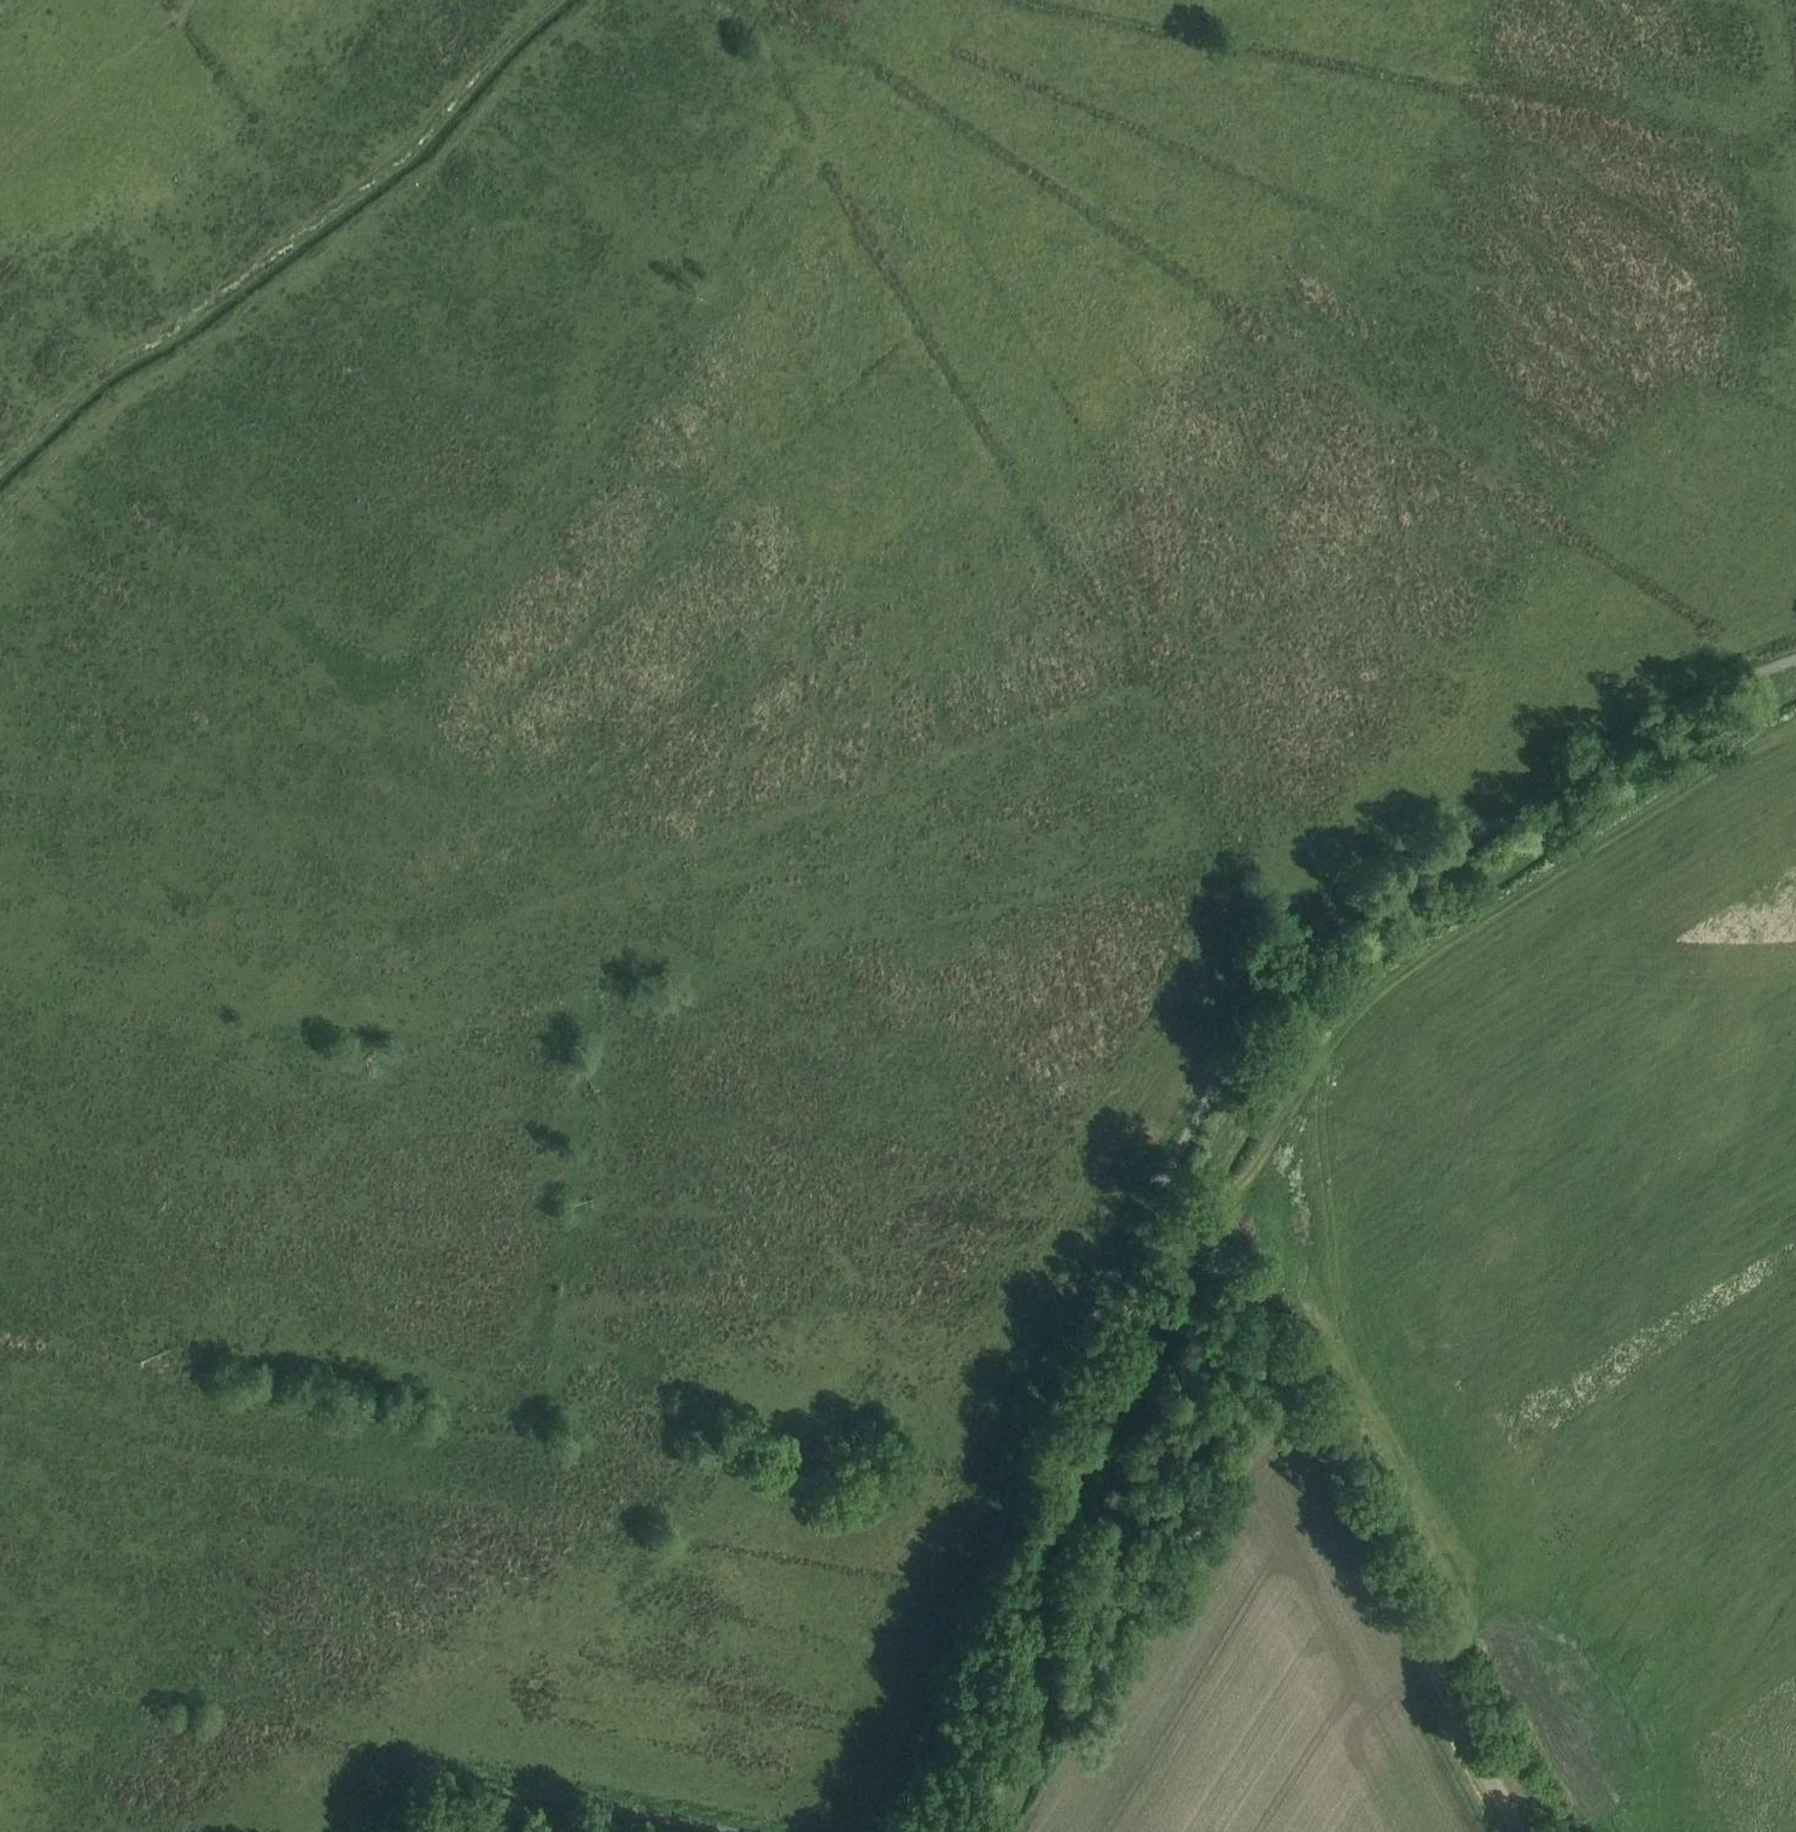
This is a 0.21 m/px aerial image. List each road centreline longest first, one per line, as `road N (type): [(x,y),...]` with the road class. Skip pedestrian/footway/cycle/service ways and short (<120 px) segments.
road 1 (track): [(1173,1162),(1395,1596)]
road 2 (unclassified): [(1520,1831),(1395,1596)]

